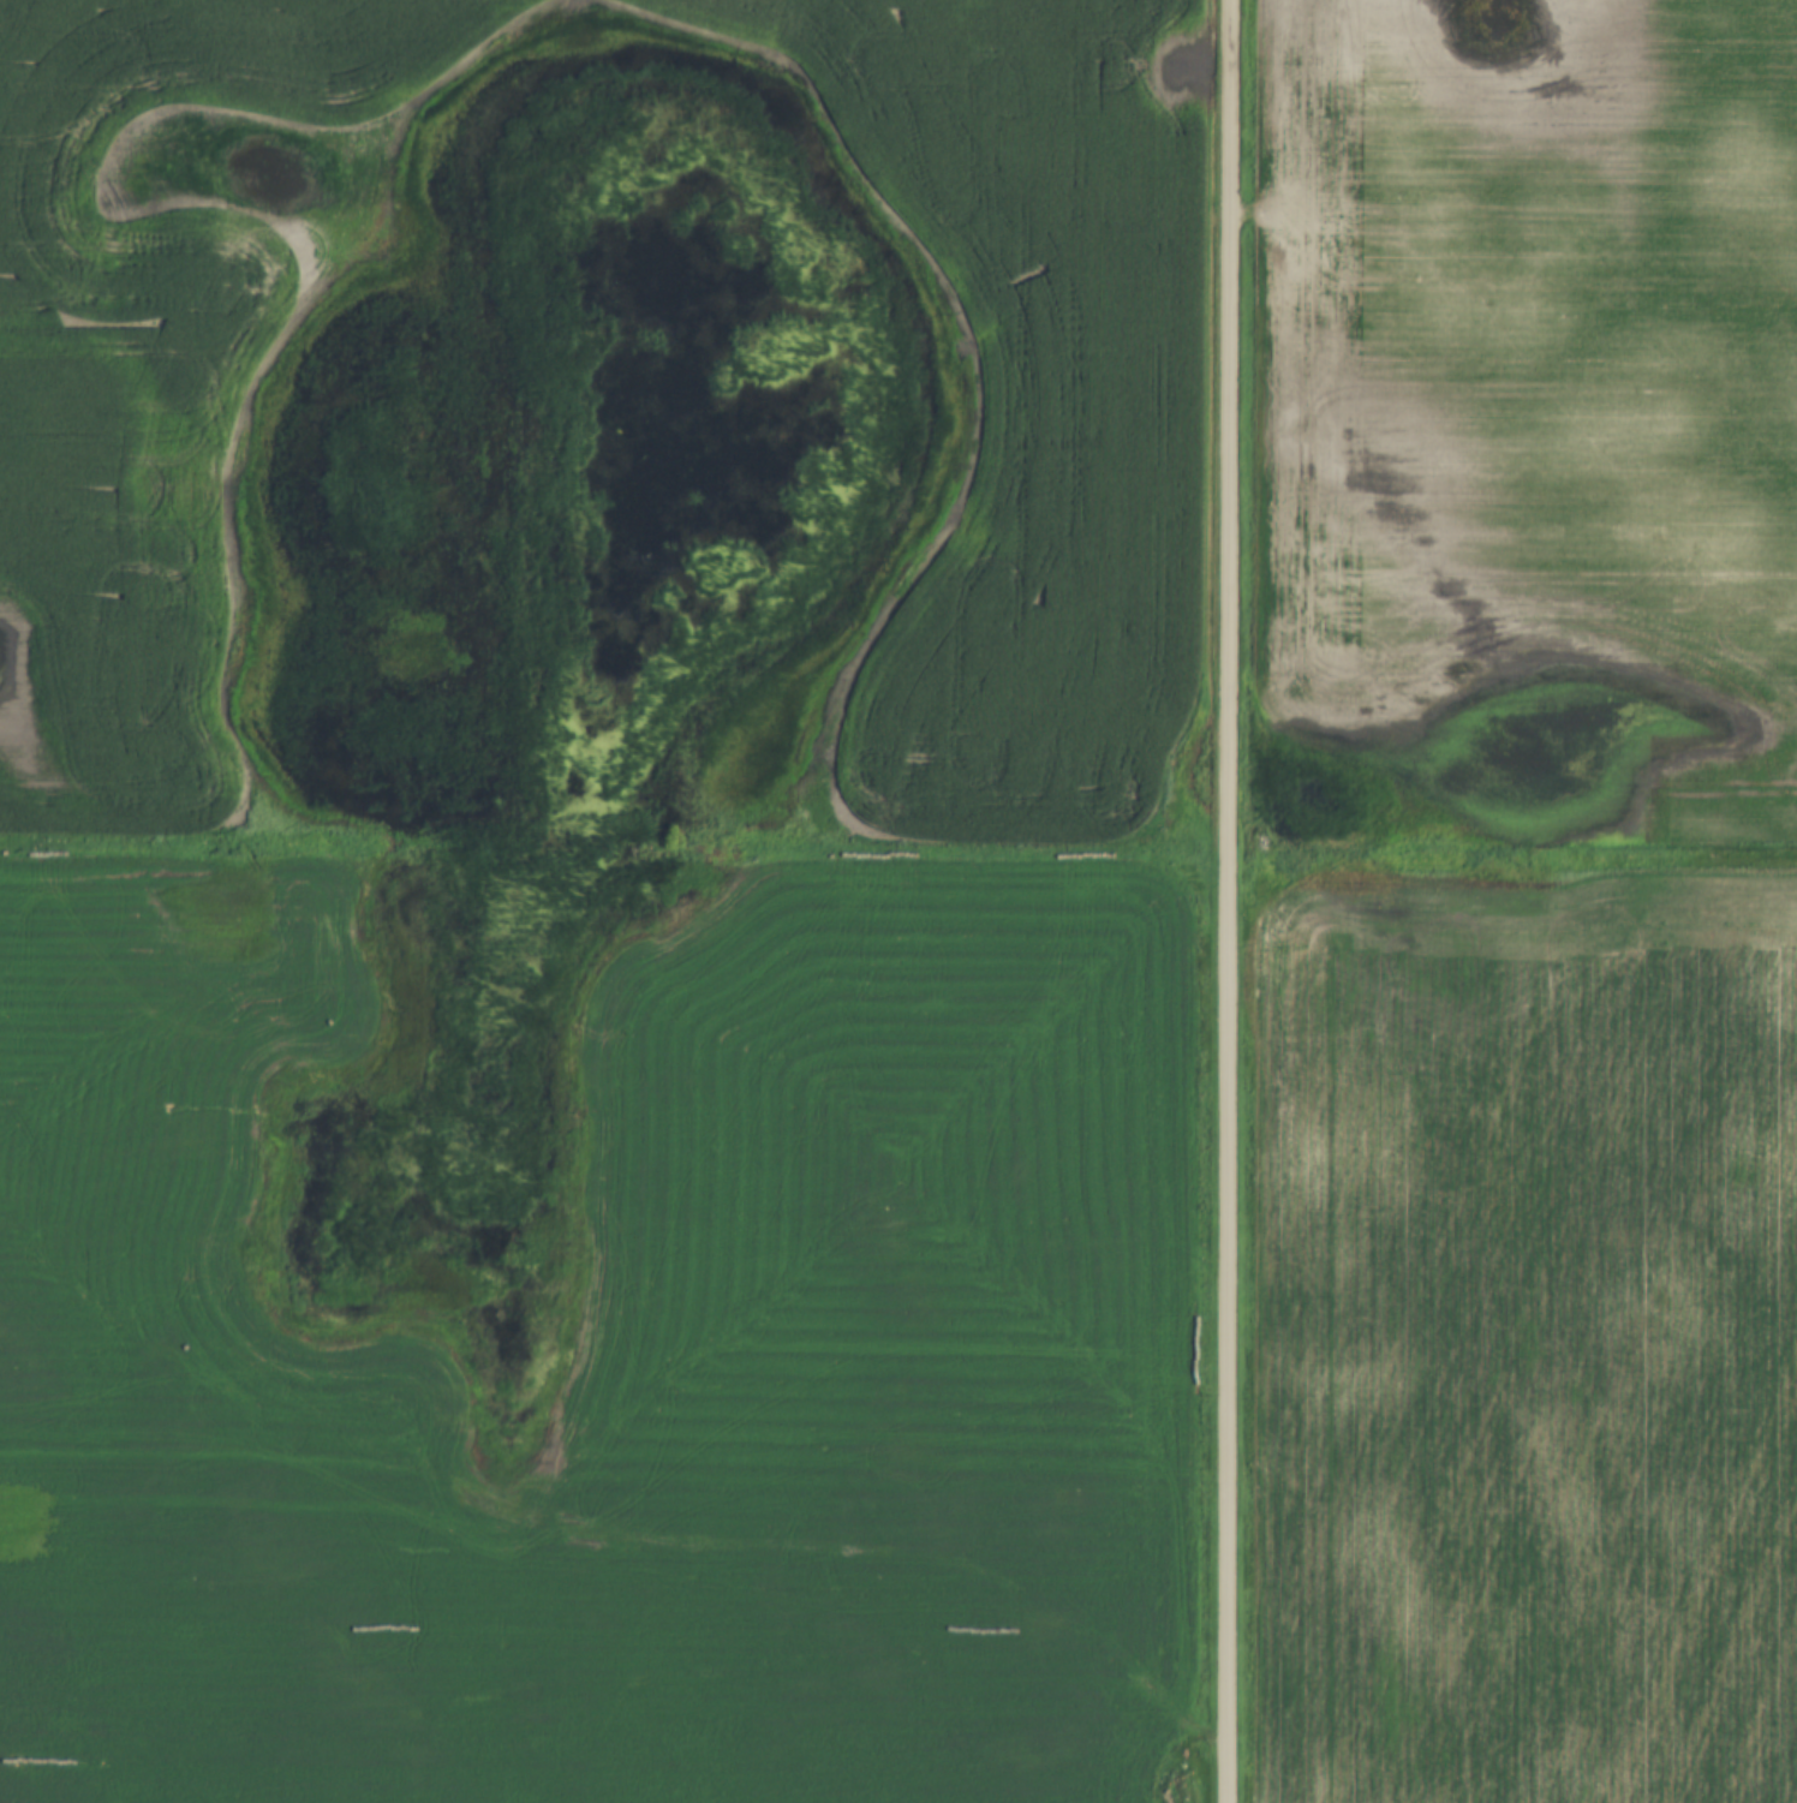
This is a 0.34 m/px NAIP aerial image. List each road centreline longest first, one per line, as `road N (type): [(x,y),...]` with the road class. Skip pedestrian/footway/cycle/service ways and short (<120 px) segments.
road 1 (residential): [(1227,1802),(1234,0)]
road 2 (track): [(1796,871),(1231,872)]

